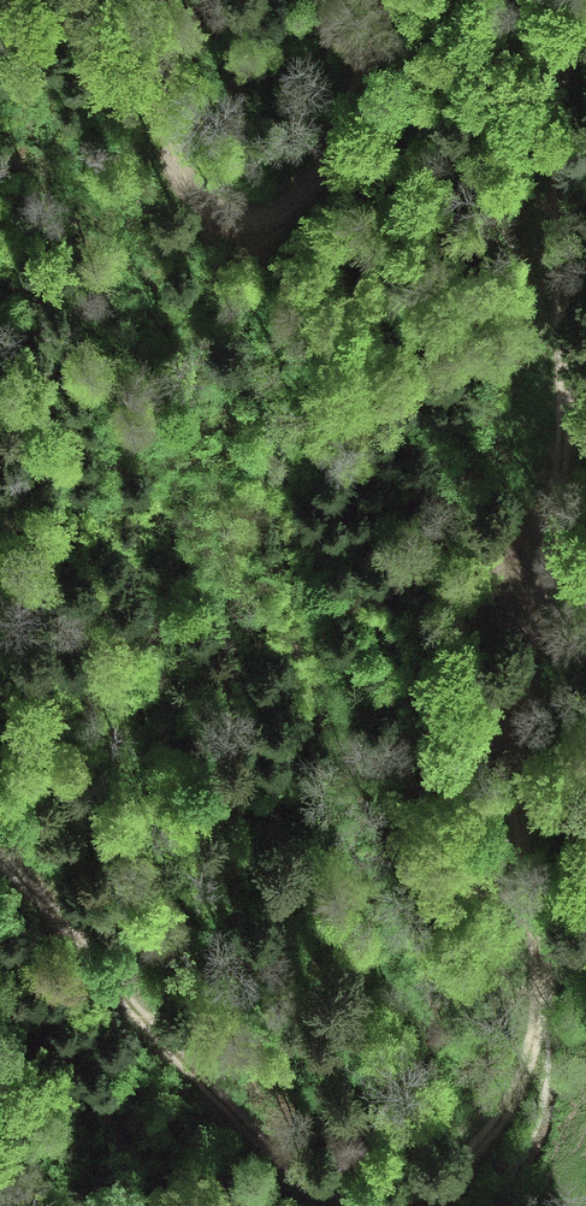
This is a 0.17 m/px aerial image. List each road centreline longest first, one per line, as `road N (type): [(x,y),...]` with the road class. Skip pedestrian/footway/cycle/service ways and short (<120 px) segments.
road 1 (track): [(559,0),(564,442),(522,645),(516,712),(538,983),(529,1061),(497,1126),(415,1198),(351,1199),(301,1175),(120,994),(48,900),(0,854)]
road 2 (track): [(160,0),(173,162),(205,212),(232,220),(289,202),(330,161),(386,0)]
road 3 (track): [(504,1205),(540,1130),(553,1075),(538,983)]

